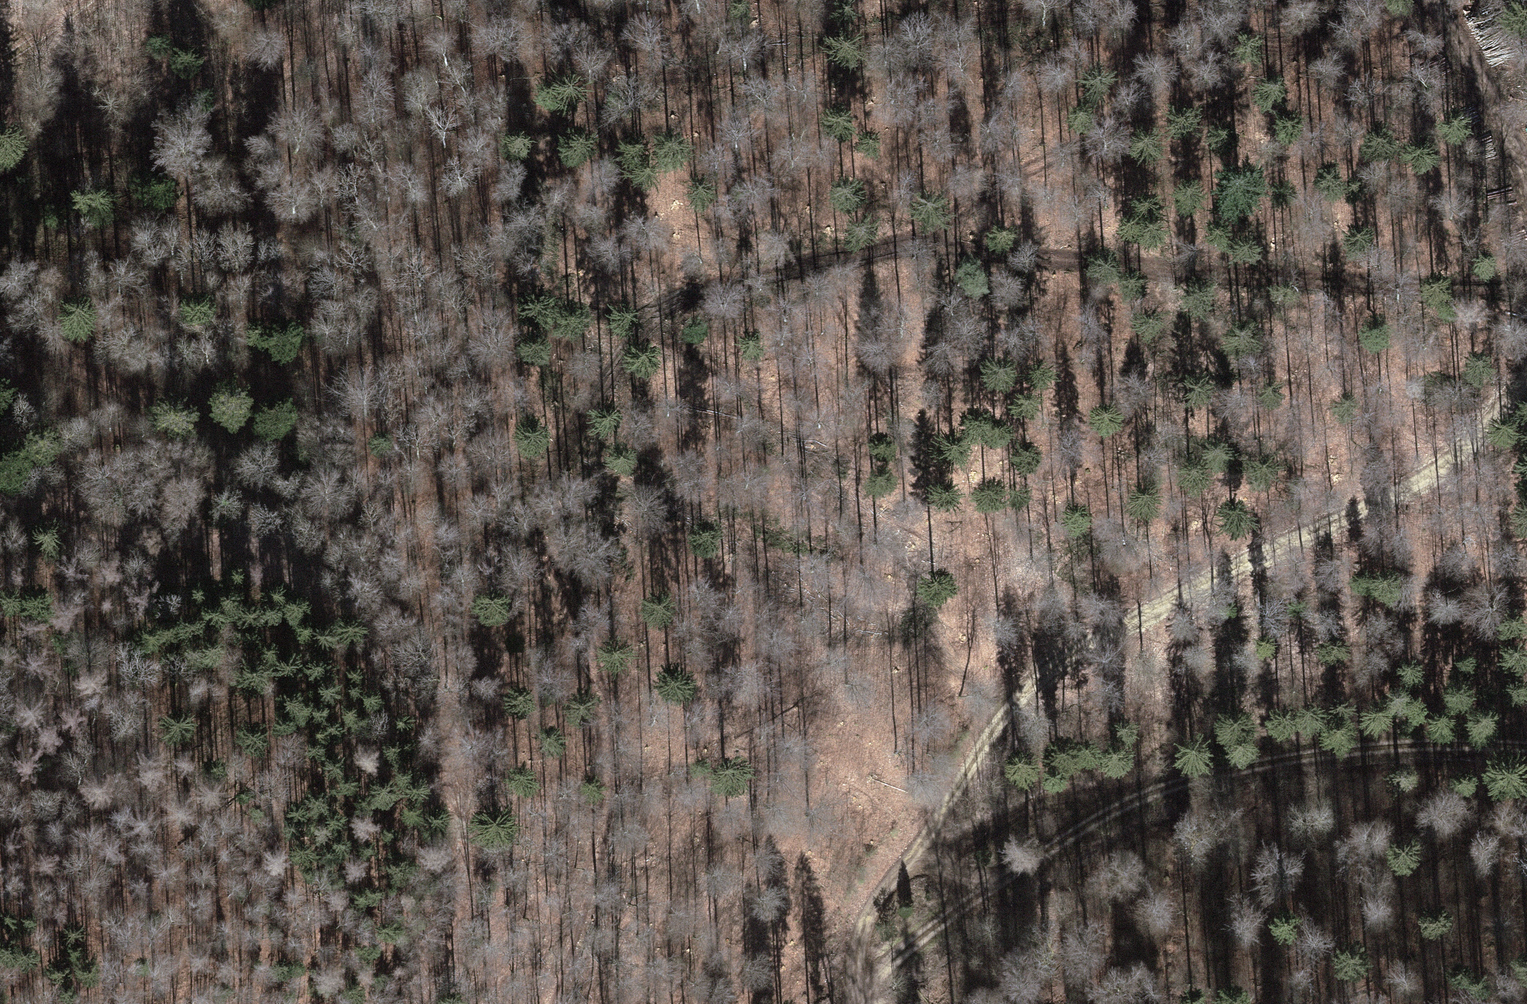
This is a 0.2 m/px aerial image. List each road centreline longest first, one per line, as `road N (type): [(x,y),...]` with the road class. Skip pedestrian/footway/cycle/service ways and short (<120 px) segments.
road 1 (track): [(1526,377),(1465,440),(1082,645),(1003,711),(853,942),(863,988)]
road 2 (track): [(527,287),(893,255),(1227,92),(1347,0)]
road 3 (track): [(53,500),(187,525),(297,573),(407,658),(471,796),(463,906),(412,1003)]
road 4 (track): [(1526,747),(1349,751),(1215,766),(1117,804),(978,892),(863,988)]
road 5 (track): [(1526,291),(893,255)]
road 6 (track): [(0,328),(146,399),(209,445),(233,488),(243,549),(185,581),(94,552),(53,500),(0,505)]
road 7 (track): [(1423,0),(1469,59),(1526,195)]
road 8 (track): [(1270,271),(1201,179),(1227,92)]

